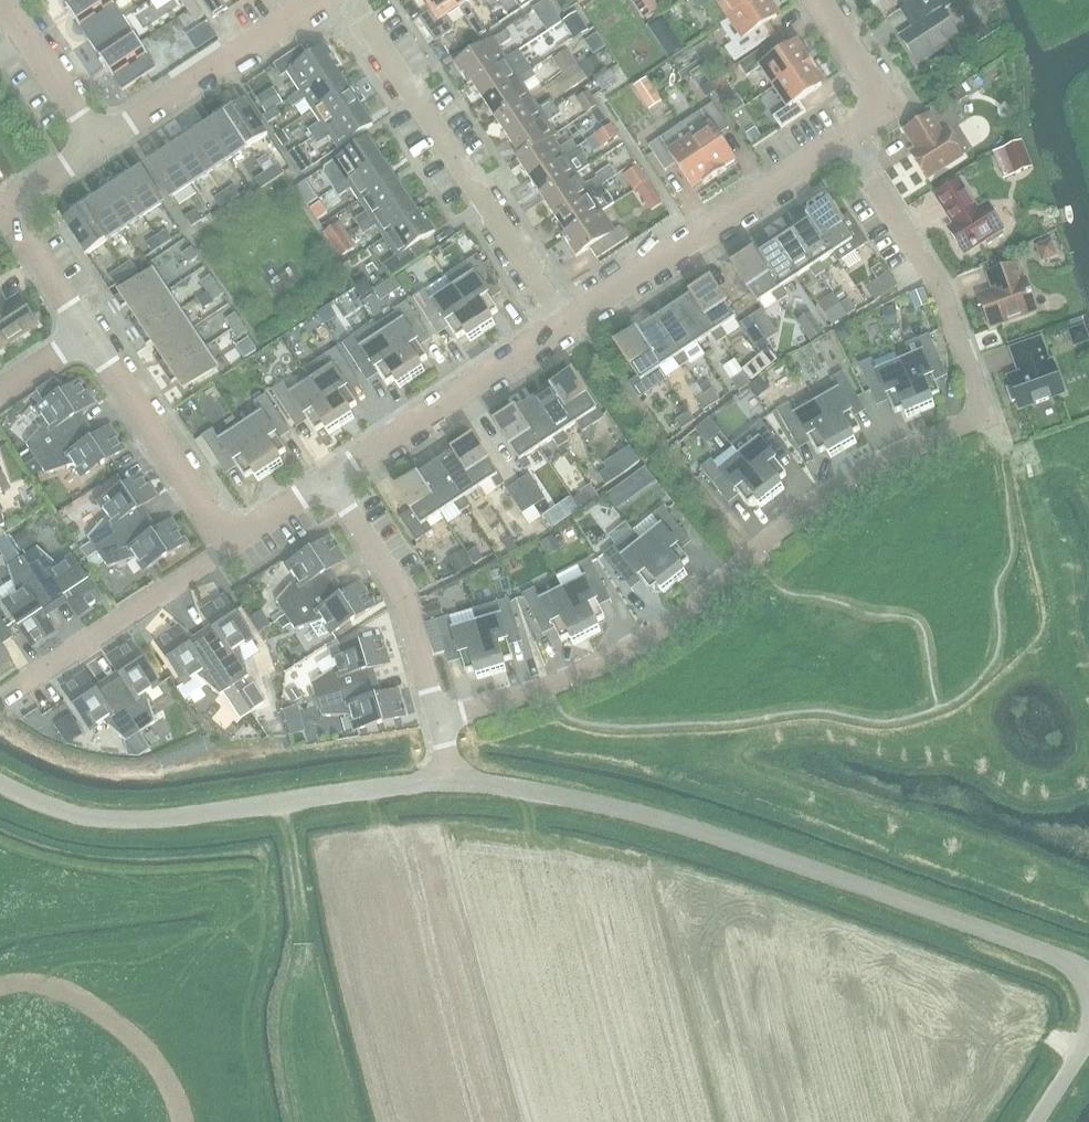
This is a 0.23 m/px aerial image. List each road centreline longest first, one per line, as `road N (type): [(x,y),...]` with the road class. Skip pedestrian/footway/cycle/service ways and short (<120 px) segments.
road 1 (residential): [(439,718),(586,673),(693,605),(831,492),(974,418),(978,396),(938,287),(843,138)]
road 2 (unclassified): [(1088,981),(1054,955),(666,821),(453,781)]
road 3 (unclassified): [(453,781),(131,821),(64,813),(0,783)]
road 4 (residential): [(567,322),(349,0)]
road 5 (residential): [(567,322),(843,138)]
road 6 (residential): [(328,479),(567,322)]
road 7 (residential): [(439,718),(401,591),(328,479)]
road 8 (residential): [(87,334),(13,220),(24,190),(100,142)]
road 9 (residential): [(100,142),(315,0)]
road 10 (residential): [(231,533),(212,519),(87,334)]
road 11 (residential): [(5,0),(100,142)]
road 12 (residential): [(843,138),(869,116),(876,97),(816,0)]

